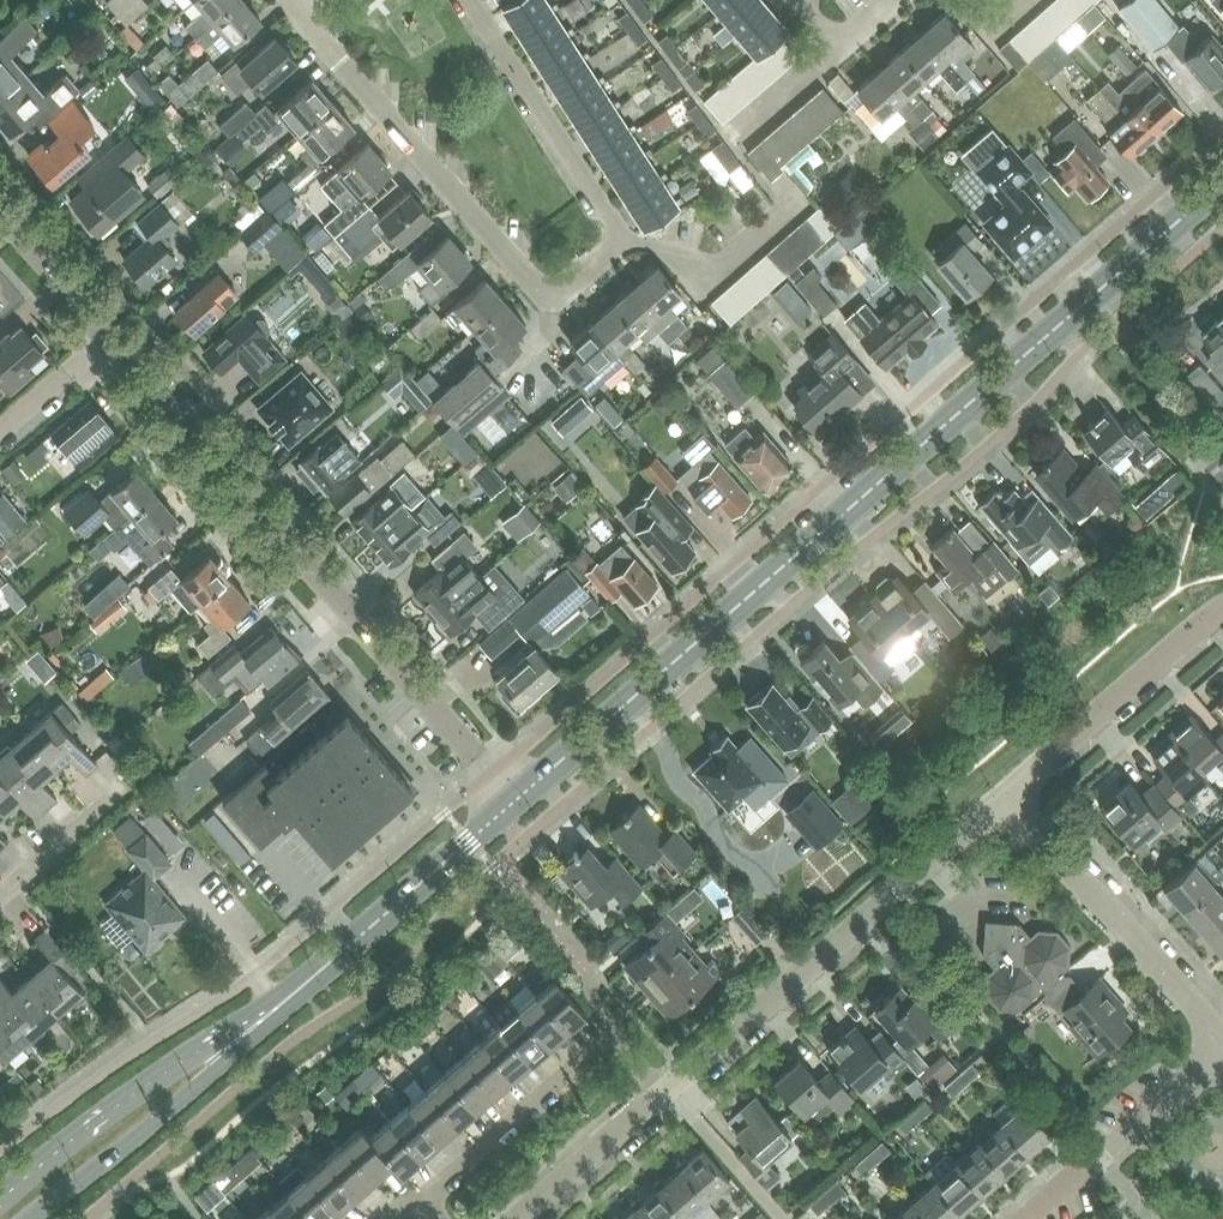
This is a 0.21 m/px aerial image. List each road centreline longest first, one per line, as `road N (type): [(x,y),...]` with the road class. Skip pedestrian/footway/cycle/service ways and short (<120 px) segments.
road 1 (tertiary): [(515,802),(1222,184)]
road 2 (residential): [(300,0),(351,80),(537,294),(576,294),(609,270),(617,228),(469,0)]
road 3 (residential): [(515,802),(100,347)]
road 4 (residential): [(664,1088),(1010,790)]
road 5 (tertiary): [(288,997),(109,1113),(0,1201)]
road 6 (tertiary): [(36,1218),(236,1054),(288,997)]
road 7 (residential): [(1222,1040),(1010,790)]
road 8 (residential): [(422,1205),(622,1038),(664,1088)]
road 9 (tertiary): [(288,997),(515,802)]
road 10 (residential): [(1010,790),(1222,615)]
road 11 (residential): [(1222,1047),(1030,1218)]
road 12 (residential): [(513,1218),(664,1088)]
road 13 (residential): [(0,886),(135,767)]
road 14 (residential): [(784,0),(832,57),(894,0)]
road 15 (residential): [(100,347),(0,228)]
road 16 (residential): [(0,446),(100,347)]

